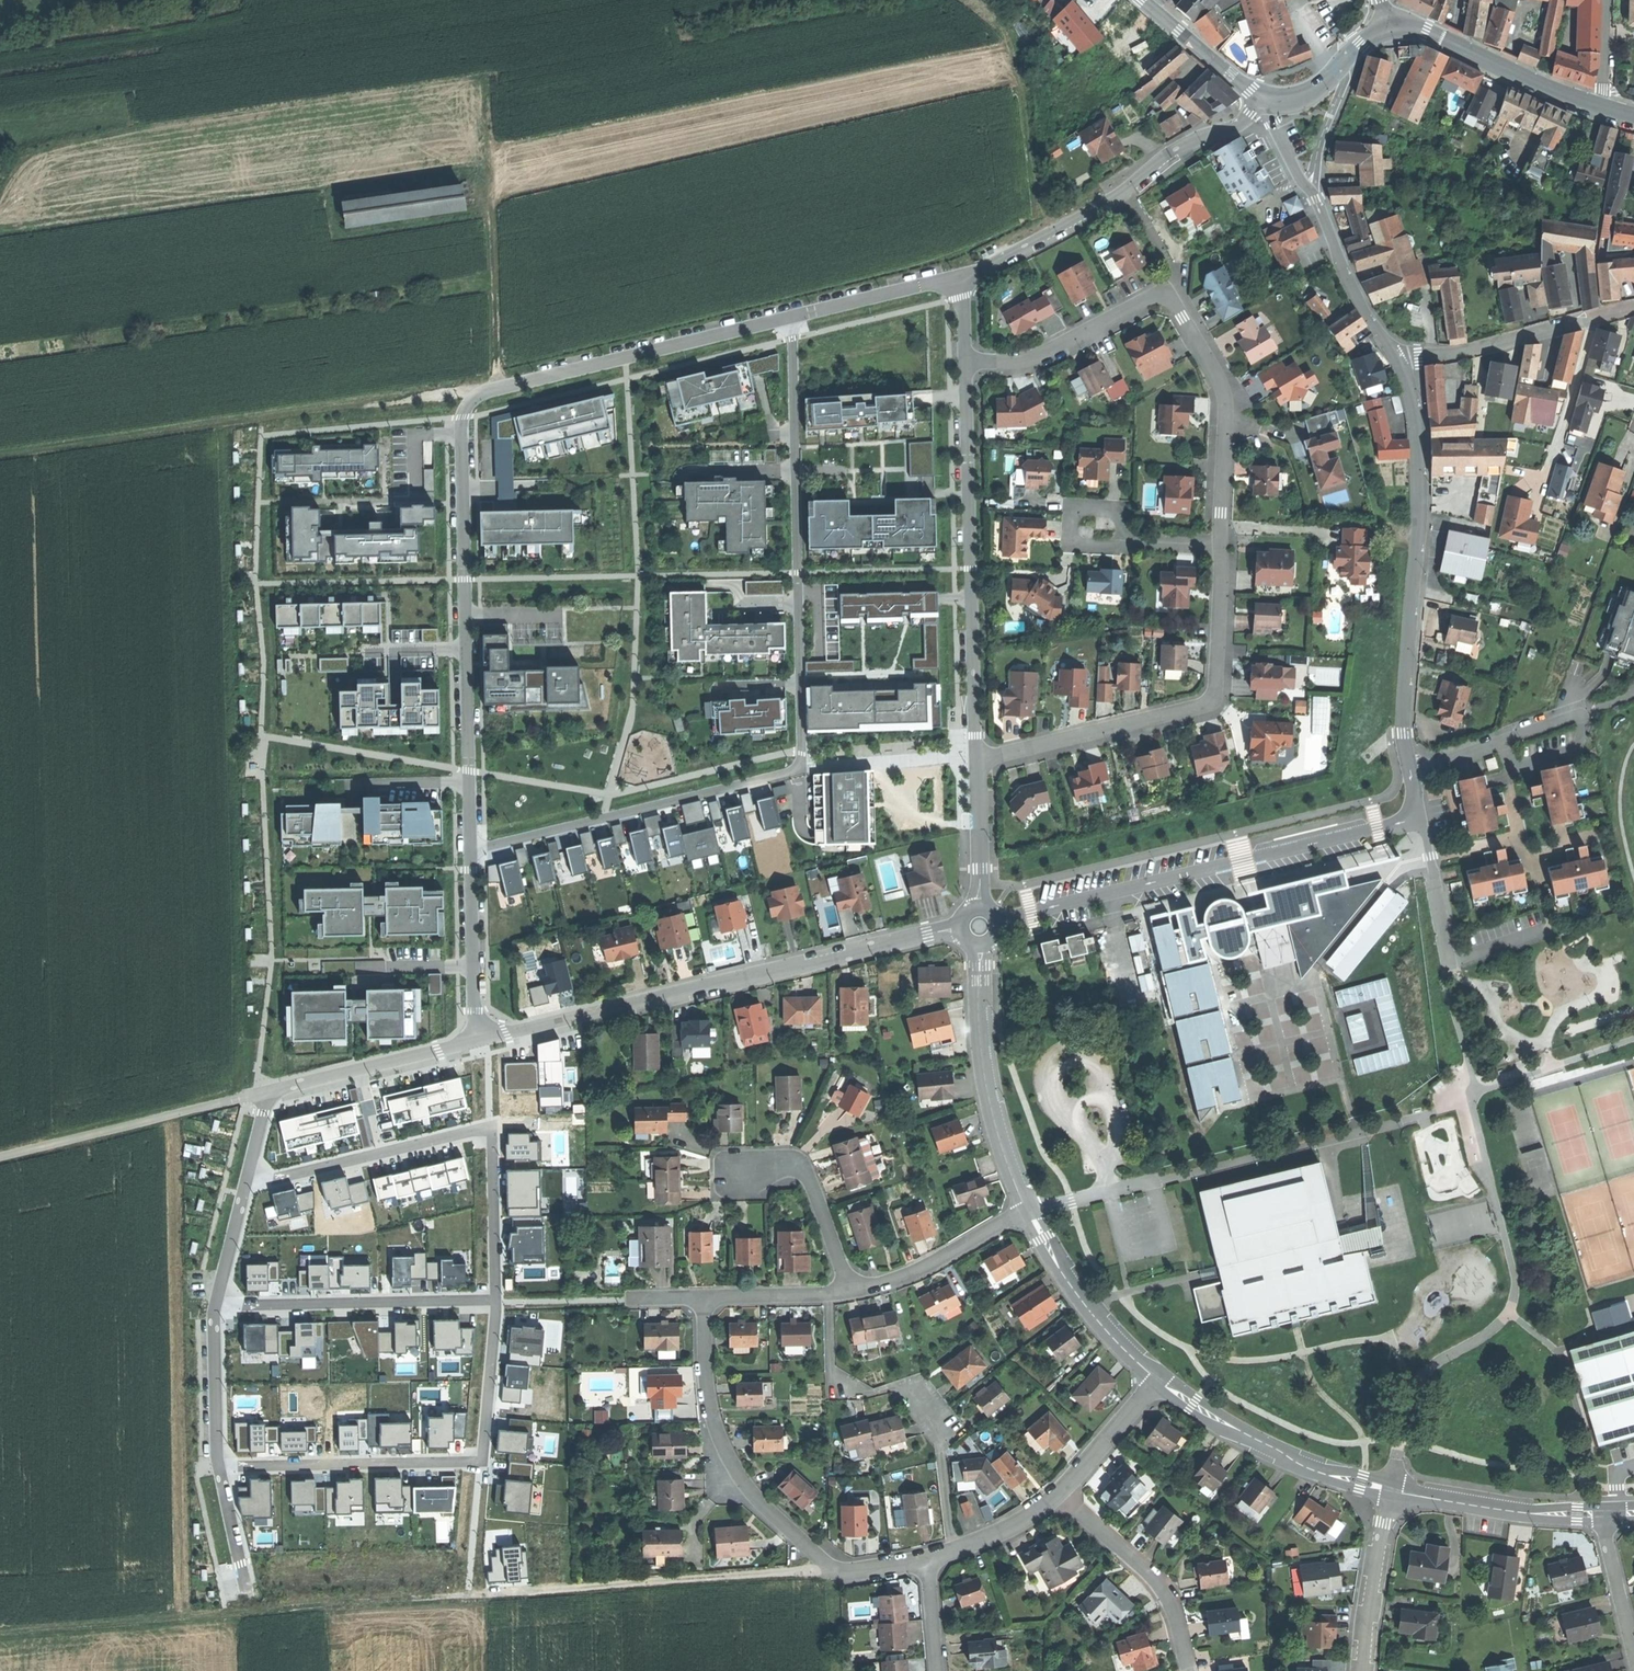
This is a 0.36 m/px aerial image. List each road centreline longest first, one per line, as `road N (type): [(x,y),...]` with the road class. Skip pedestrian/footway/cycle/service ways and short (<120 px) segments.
road 1 (track): [(0,1632),(836,1569),(841,1670)]
road 2 (residential): [(471,851),(799,770),(793,315)]
road 3 (residential): [(471,851),(469,401),(499,387),(793,315)]
road 4 (residential): [(484,1038),(979,924)]
road 5 (residential): [(1413,771),(1423,811),(1407,821),(979,924)]
road 6 (track): [(0,456),(455,390),(476,394)]
road 7 (residential): [(966,362),(1039,357),(1147,303),(1173,302),(1225,398),(1222,548)]
road 8 (residential): [(246,1182),(491,1127),(496,1302)]
road 9 (residential): [(929,1561),(836,1569),(743,1482),(713,1415),(707,1296)]
road 10 (residential): [(1400,363),(1418,426),(1422,512),(1404,732),(1413,771)]
road 11 (residential): [(1222,548),(1213,704),(975,757)]
road 12 (residential): [(975,757),(966,362)]
road 13 (residential): [(958,278),(1126,193),(1163,158),(1235,125),(1265,99)]
road 14 (track): [(499,387),(484,78)]
road 15 (residential): [(1265,99),(1353,288),(1400,363)]
road 16 (residential): [(1028,1211),(990,1094),(979,924)]
road 17 (residential): [(214,1307),(496,1302)]
road 18 (track): [(0,1157),(268,1091)]
road 19 (residential): [(219,1467),(482,1460)]
road 20 (residential): [(1388,1491),(1291,1459),(1161,1382)]
road 21 (residential): [(1633,309),(1400,363)]
road 22 (tertiary): [(1602,106),(1426,28),(1389,25)]
road 23 (residential): [(1188,1670),(1181,1627),(1158,1582),(1062,1489)]
road 24 (residential): [(268,1091),(484,1038)]
road 25 (residential): [(1161,1382),(1087,1304),(1028,1211)]
road 26 (residential): [(1388,1491),(1601,1514)]
road 27 (residential): [(740,1172),(804,1169),(853,1291)]
road 28 (residential): [(1028,1211),(917,1274),(853,1291)]
road 29 (residential): [(484,1038),(471,851)]
road 30 (residential): [(1413,771),(1587,710)]
road 31 (residential): [(1363,1670),(1388,1491)]
road 32 (residential): [(954,1551),(939,1431),(908,1388)]
road 33 (residential): [(793,315),(958,278)]
road 34 (residential): [(975,757),(979,924)]
road 35 (residential): [(214,1307),(219,1467)]
road 36 (residential): [(496,1302),(482,1460)]
road 37 (tertiary): [(1265,99),(1146,0)]
road 38 (residential): [(1124,543),(1115,510),(1074,511),(1074,544),(1116,550)]
road 39 (tertiary): [(1389,25),(1312,89),(1265,99)]
road 40 (residential): [(1601,1514),(1633,1657)]
road 41 (residential): [(1161,1382),(1062,1489)]
road 42 (residential): [(482,1460),(470,1593)]
road 43 (residential): [(246,1182),(214,1307)]
road 44 (residential): [(1062,1489),(1038,1510),(954,1551)]
road 45 (residential): [(831,1296),(707,1296)]
road 46 (residential): [(219,1467),(247,1585)]

